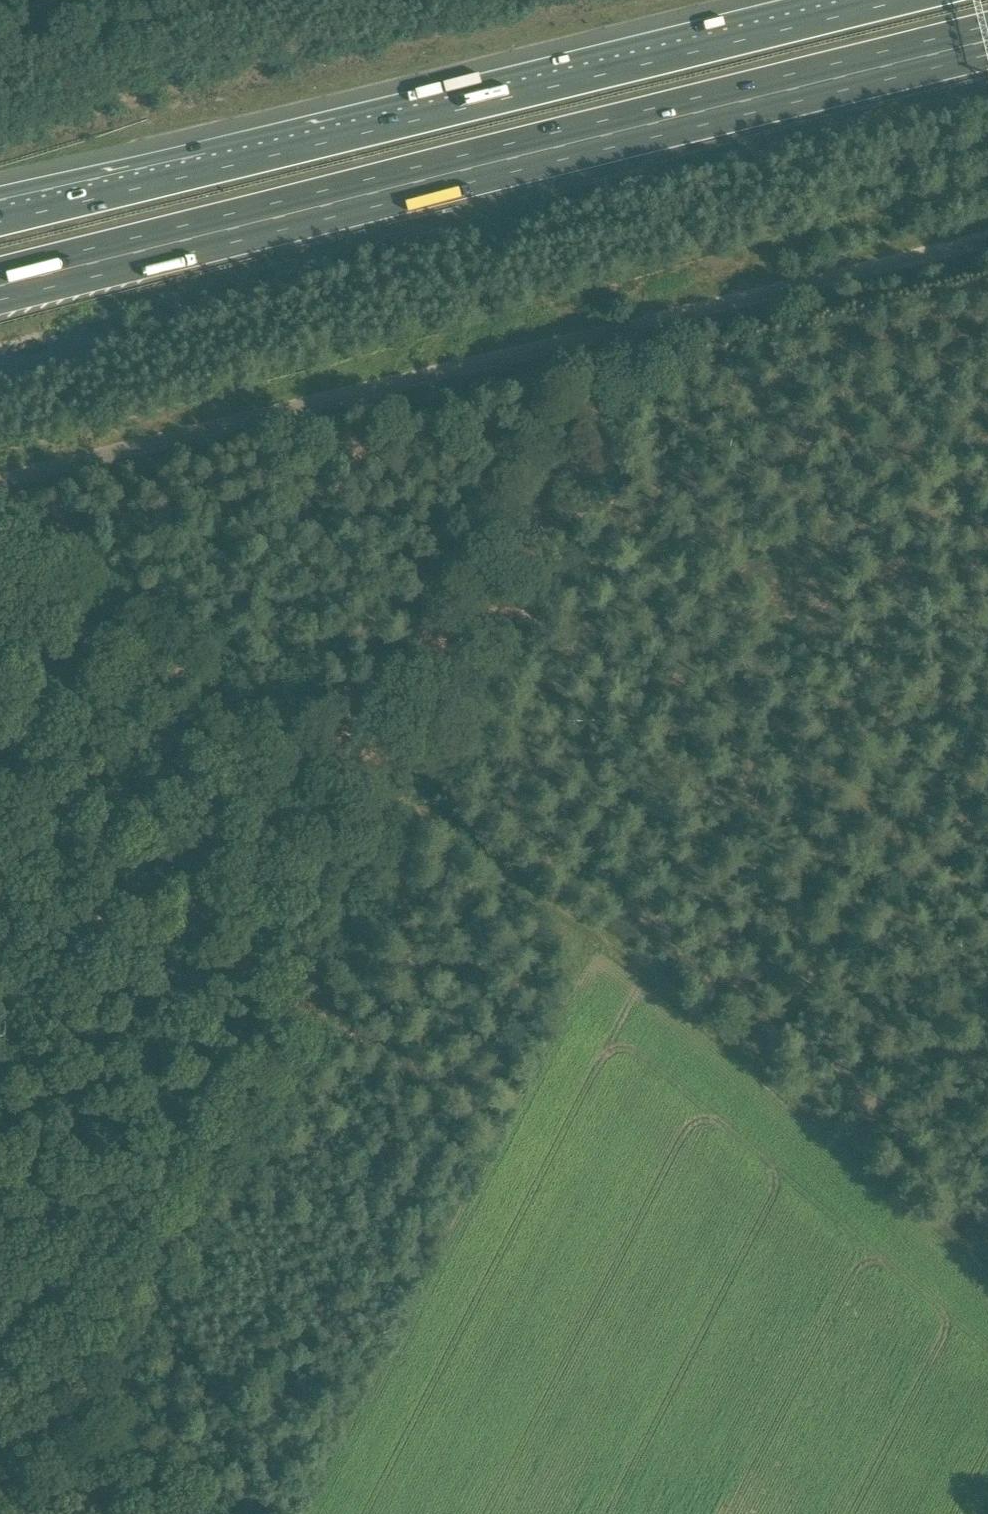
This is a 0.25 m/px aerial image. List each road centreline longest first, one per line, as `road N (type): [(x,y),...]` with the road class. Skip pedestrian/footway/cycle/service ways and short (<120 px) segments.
road 1 (track): [(32,1513),(577,413),(714,357),(767,346),(806,349),(987,531)]
road 2 (motorway): [(0,278),(987,34)]
road 3 (unclassified): [(0,481),(987,240)]
road 4 (motorway): [(873,0),(0,215)]
road 5 (track): [(987,1265),(600,936),(526,896),(471,843),(388,792)]
road 6 (track): [(0,573),(388,792)]
road 7 (track): [(749,1059),(987,713)]

